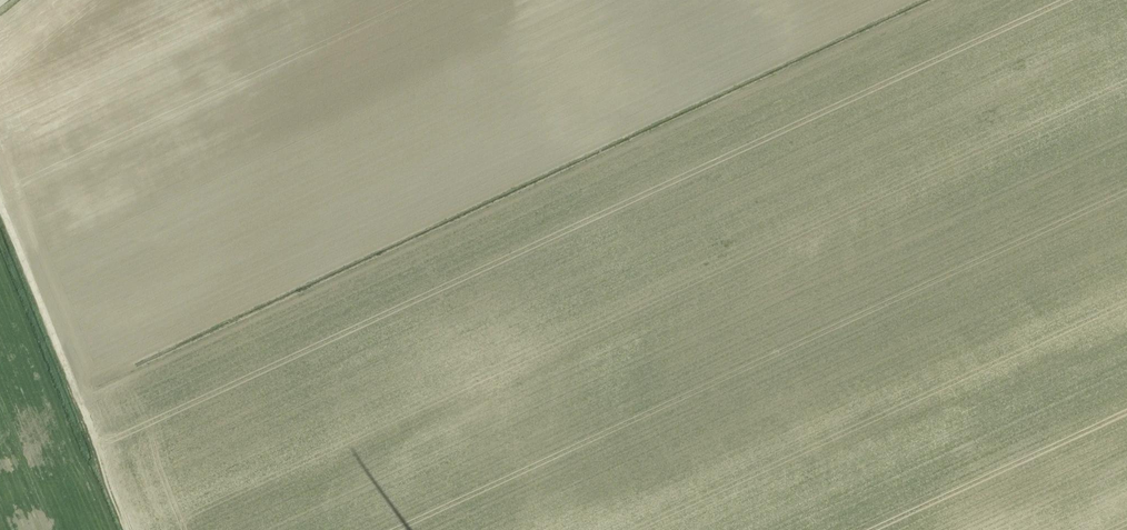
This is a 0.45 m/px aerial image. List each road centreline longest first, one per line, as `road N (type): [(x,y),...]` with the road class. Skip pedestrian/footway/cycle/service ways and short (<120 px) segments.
road 1 (track): [(129,529),(0,208)]

